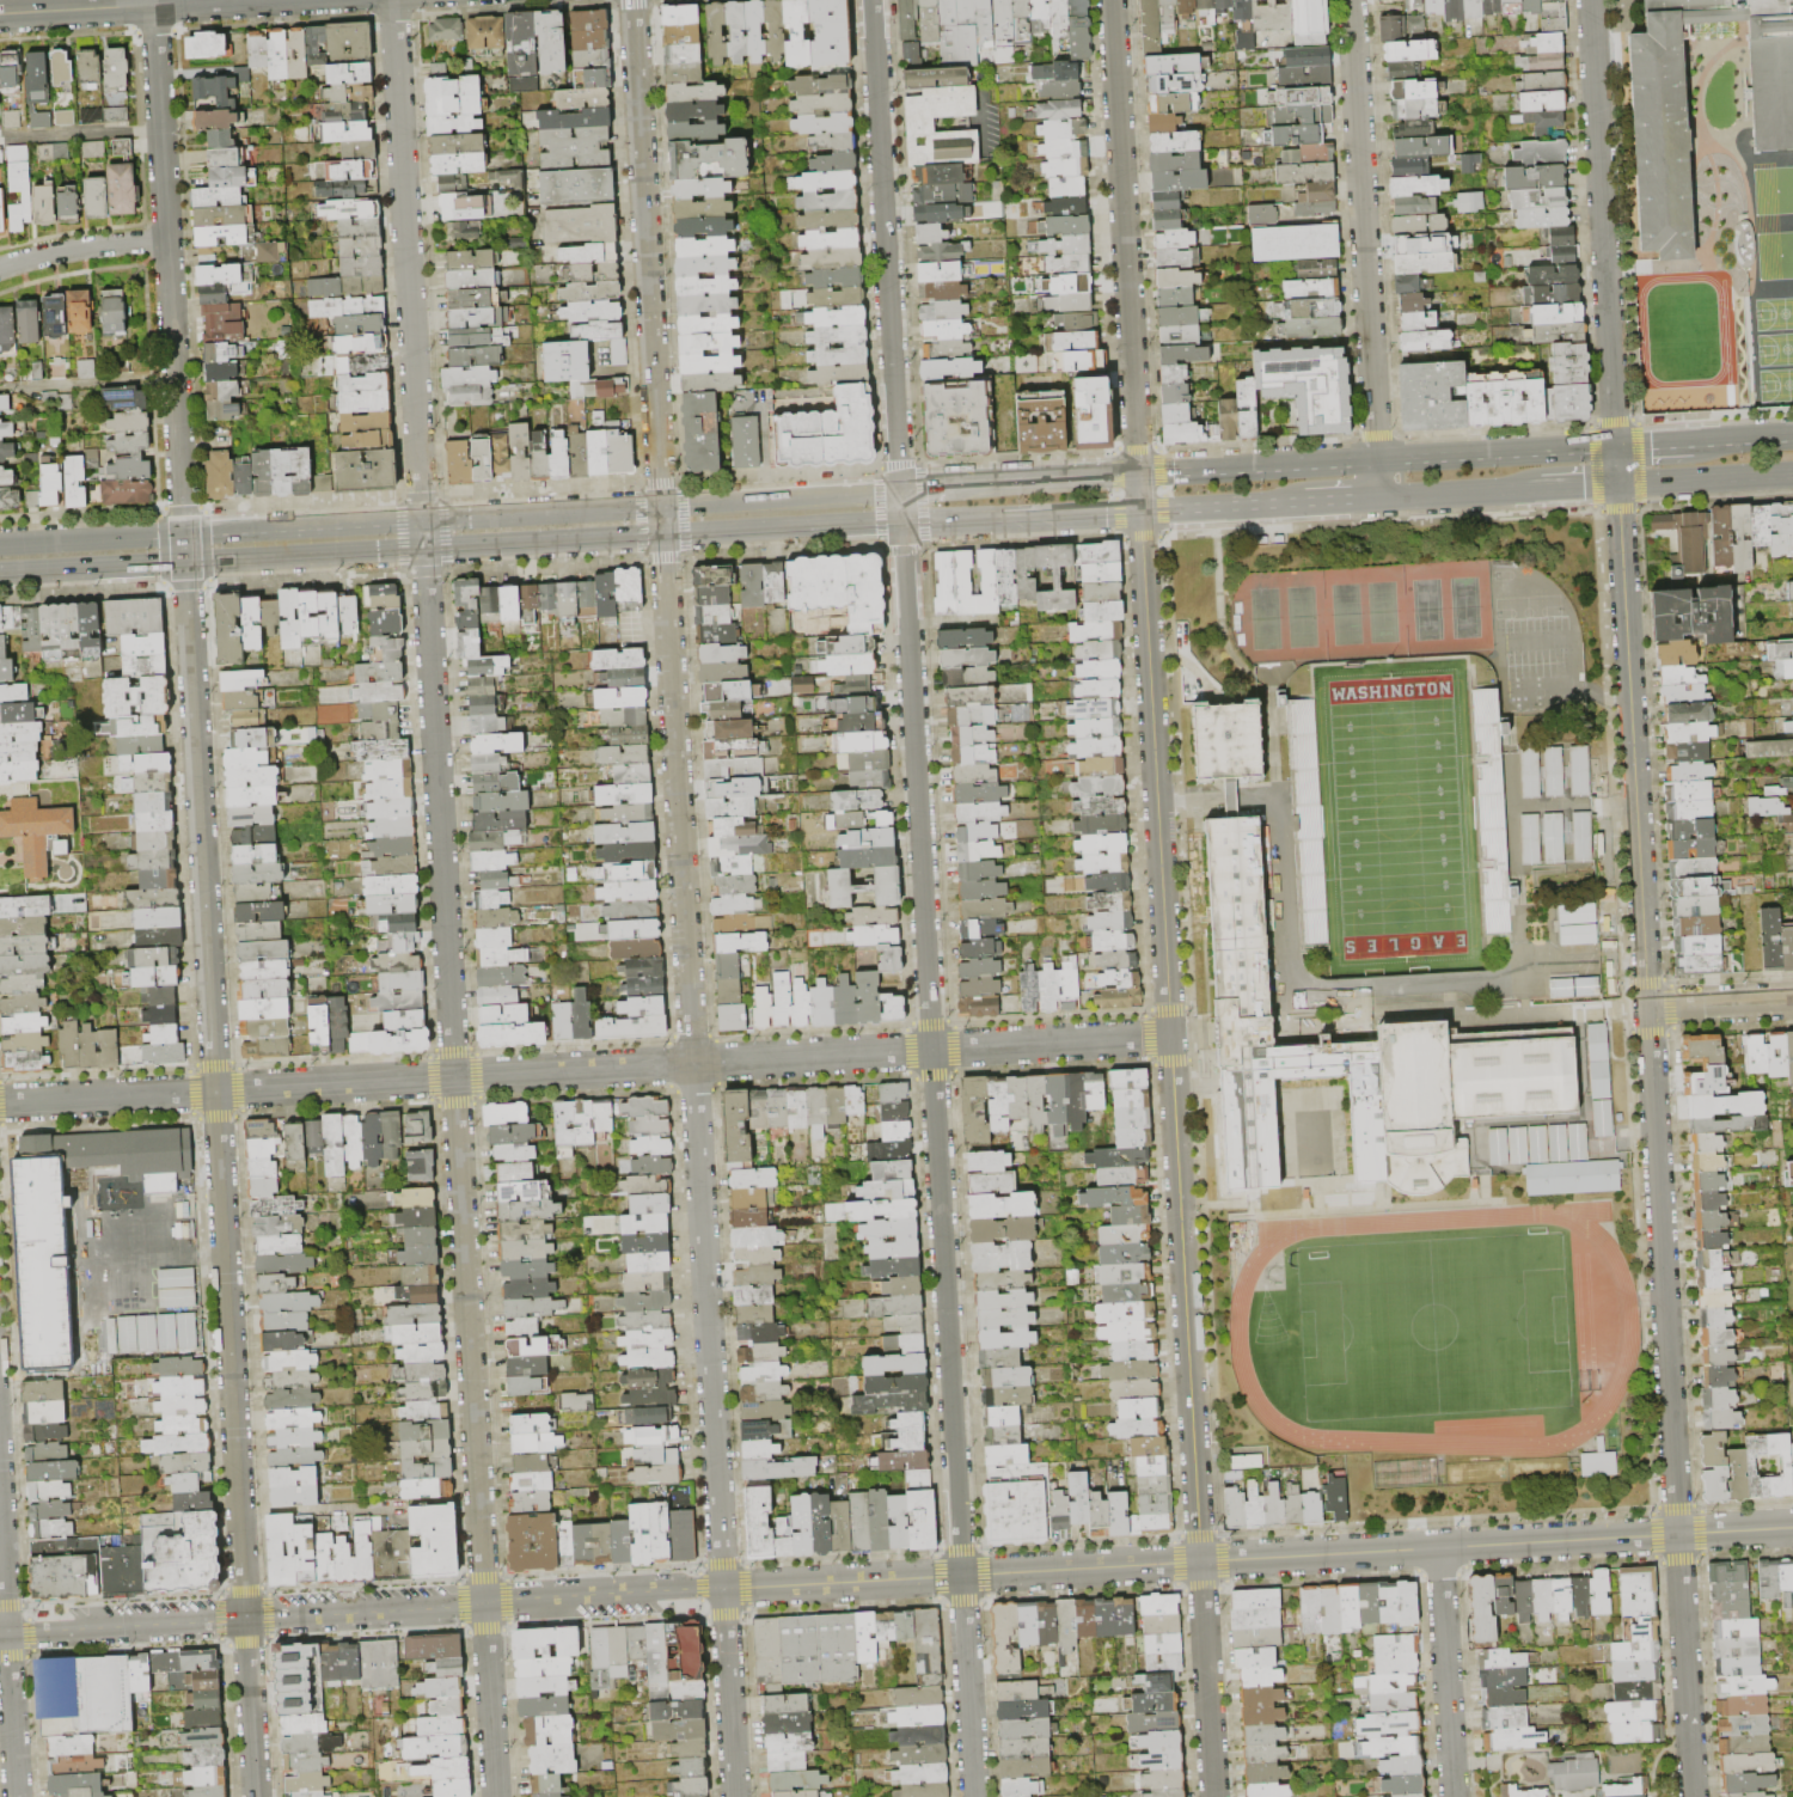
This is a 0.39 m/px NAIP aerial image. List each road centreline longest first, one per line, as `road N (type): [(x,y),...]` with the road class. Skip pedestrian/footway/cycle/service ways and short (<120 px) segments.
road 1 (residential): [(393,0),(495,1796)]
road 2 (residential): [(1590,0),(1692,1796)]
road 3 (residential): [(153,5),(255,1796)]
road 4 (residential): [(661,505),(735,1796)]
road 5 (tertiary): [(961,1576),(6,1631)]
road 6 (residential): [(931,1050),(0,1103)]
road 7 (primary): [(0,573),(901,521)]
road 8 (primary): [(661,505),(0,543)]
road 9 (tertiary): [(1792,1528),(1200,1561)]
road 10 (residential): [(901,521),(931,1050)]
road 11 (residential): [(931,1050),(961,1576)]
road 12 (residential): [(1170,1035),(1200,1561)]
road 13 (residential): [(1140,511),(1170,1035)]
road 14 (tertiary): [(632,0),(661,505)]
road 15 (primary): [(1615,447),(1138,475)]
road 16 (residential): [(1111,0),(1138,475)]
road 17 (residential): [(1350,0),(1376,460)]
road 18 (residential): [(871,0),(895,417)]
road 19 (residential): [(0,1512),(16,1796)]
road 20 (residential): [(1438,1548),(1452,1796)]
road 21 (residential): [(240,0),(0,14)]
road 22 (tertiary): [(1200,1561),(961,1576)]
road 23 (residential): [(1170,1035),(931,1050)]
road 24 (primary): [(899,490),(661,505)]
road 25 (residential): [(1200,1561),(1213,1796)]
road 26 (residential): [(961,1576),(974,1796)]
road 27 (primary): [(1617,483),(1792,473)]
road 28 (residential): [(166,240),(0,267)]
road 29 (primary): [(1140,511),(1303,502)]
road 30 (primary): [(1378,497),(1538,488)]
road 31 (residential): [(1792,1000),(1647,1008)]
road 32 (primary): [(901,521),(1035,517)]

